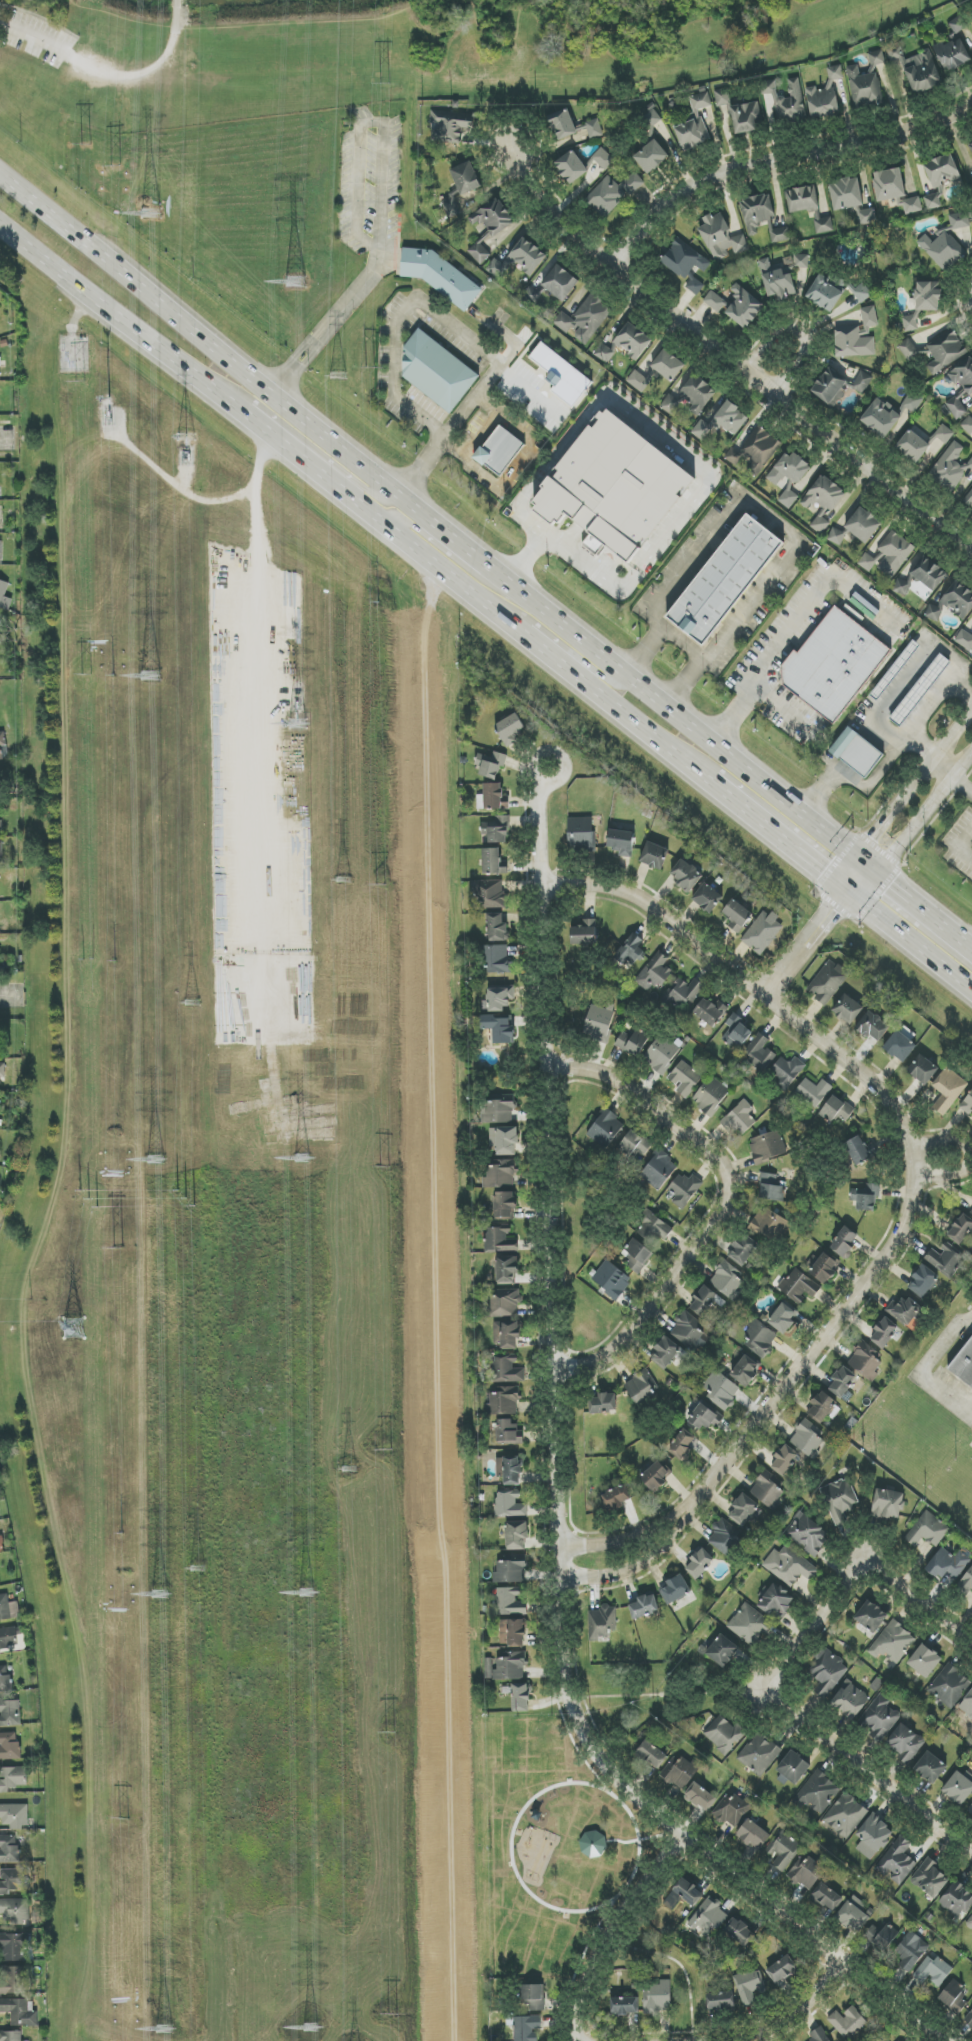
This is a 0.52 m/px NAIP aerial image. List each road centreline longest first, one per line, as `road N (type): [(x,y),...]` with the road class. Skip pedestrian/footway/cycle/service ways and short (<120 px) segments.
road 1 (residential): [(942,2040),(621,1783),(572,1707),(562,1659),(547,761)]
road 2 (residential): [(563,1575),(640,1562),(665,1547),(888,1256),(915,1189),(908,1136),(872,1081),(633,893),(607,884),(553,884)]
road 3 (residential): [(519,154),(553,215),(578,239),(624,266),(971,549)]
road 4 (primary): [(456,542),(0,176)]
road 5 (residential): [(560,1375),(614,1359),(635,1342),(738,1199),(723,1158),(632,1089),(553,1067)]
road 6 (primary): [(857,859),(489,568)]
road 7 (residential): [(971,112),(927,135),(756,172),(700,194),(624,266)]
road 8 (residential): [(971,1848),(771,1690),(830,1616)]
road 9 (primary): [(0,227),(241,413)]
road 10 (primary): [(311,469),(520,632)]
road 11 (residential): [(572,2040),(585,1964),(684,1837)]
road 12 (primary): [(550,656),(710,782)]
road 13 (residential): [(971,713),(857,859)]
road 14 (residential): [(830,1616),(862,1576),(889,1571),(971,1636)]
road 15 (primary): [(710,782),(847,891)]
road 16 (primary): [(847,891),(971,990)]
road 17 (residential): [(876,874),(971,750)]
road 18 (residential): [(731,2040),(777,2024),(842,1962)]
road 19 (residential): [(765,995),(847,891)]
road 20 (primary): [(971,949),(876,874)]

